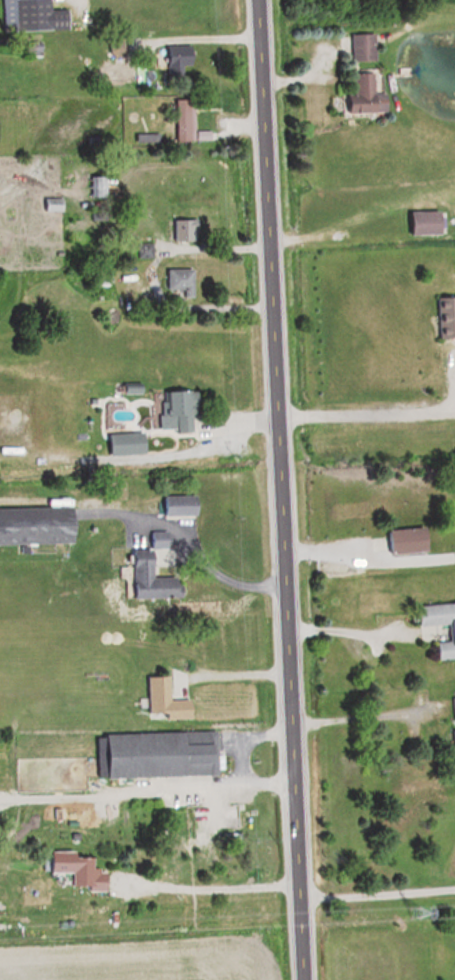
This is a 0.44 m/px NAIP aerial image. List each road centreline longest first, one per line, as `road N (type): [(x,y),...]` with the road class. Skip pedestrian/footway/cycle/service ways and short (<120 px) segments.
road 1 (tertiary): [(301,979),(254,0)]

